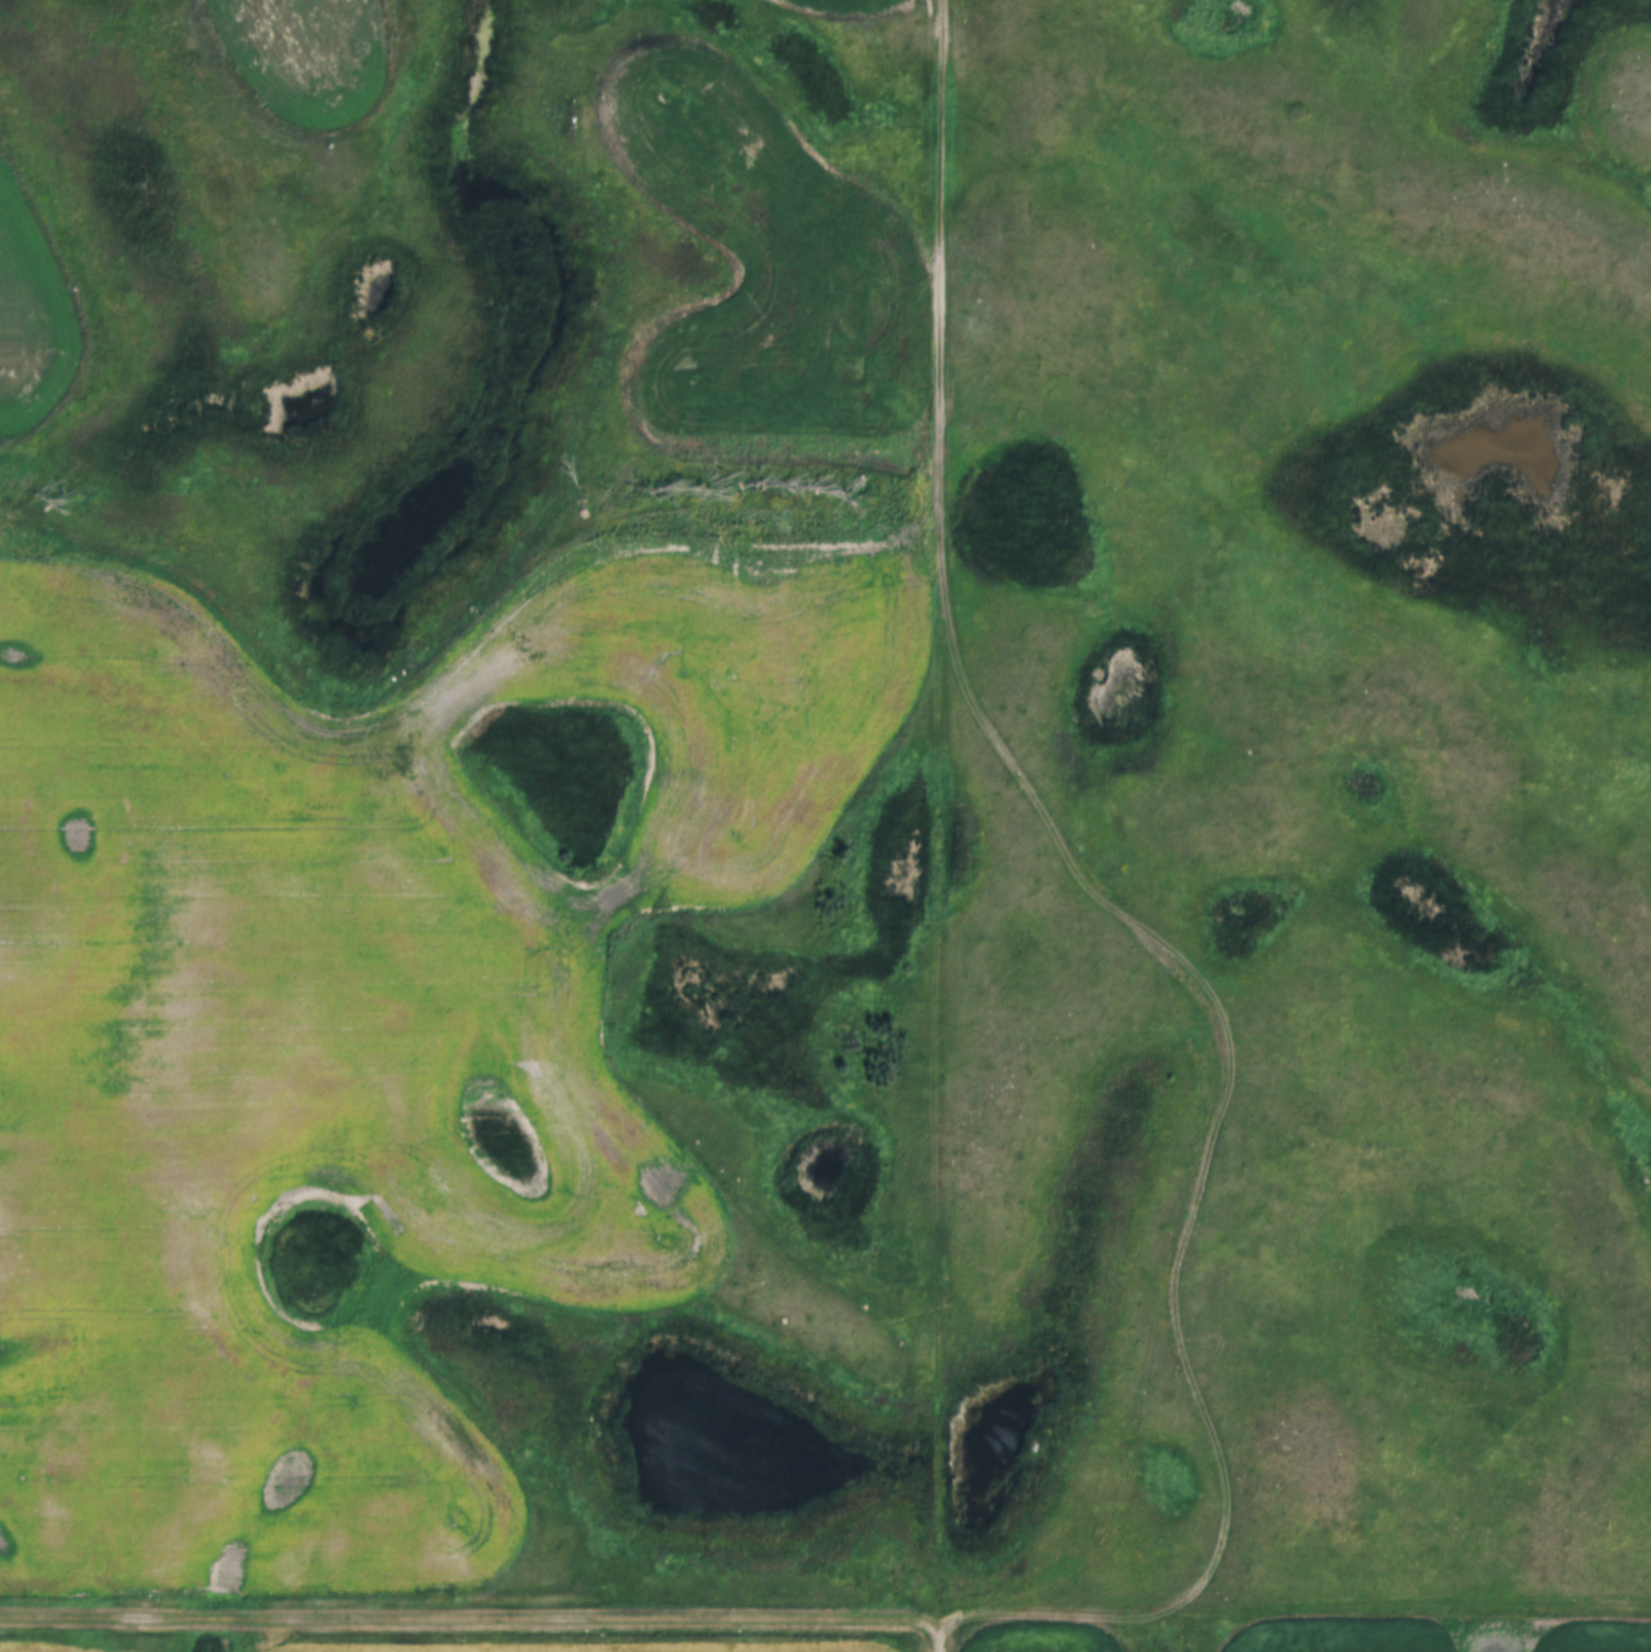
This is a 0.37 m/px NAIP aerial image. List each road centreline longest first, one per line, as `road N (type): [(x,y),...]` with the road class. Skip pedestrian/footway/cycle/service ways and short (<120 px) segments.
road 1 (track): [(942,1651),(939,1627),(949,1613),(1006,1596),(1074,1560),(1105,1520),(1169,1253),(1205,1139),(1209,1094),(1144,941),(1012,760),(951,646),(942,576),(940,0)]
road 2 (track): [(0,1610),(589,1622),(915,1617),(939,1627)]

